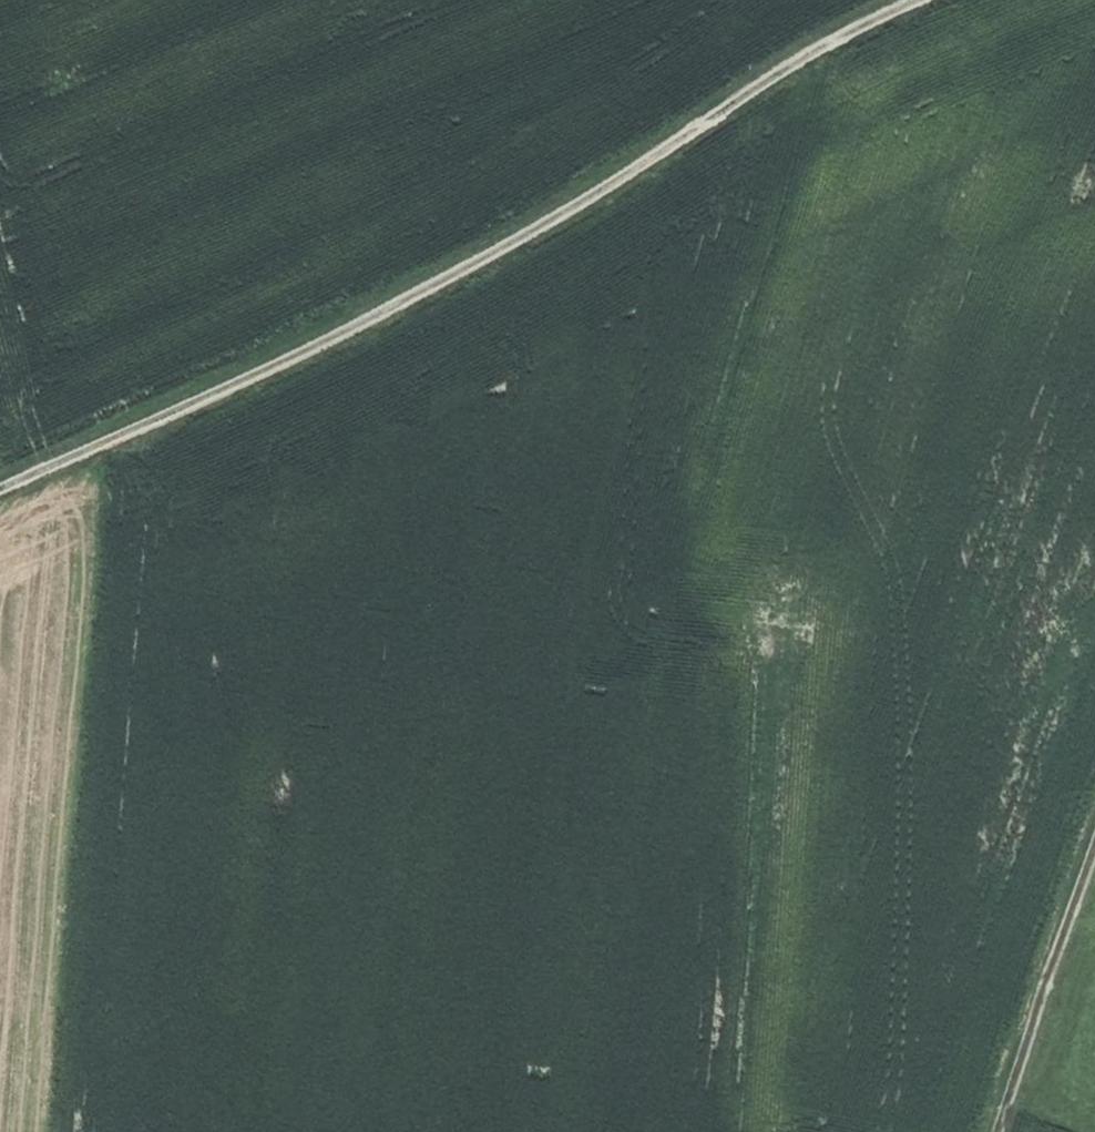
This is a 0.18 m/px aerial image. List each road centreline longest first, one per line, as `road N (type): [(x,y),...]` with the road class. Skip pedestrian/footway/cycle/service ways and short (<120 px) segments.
road 1 (track): [(0,488),(199,401),(515,244),(911,0)]
road 2 (track): [(1003,1131),(1094,849)]

